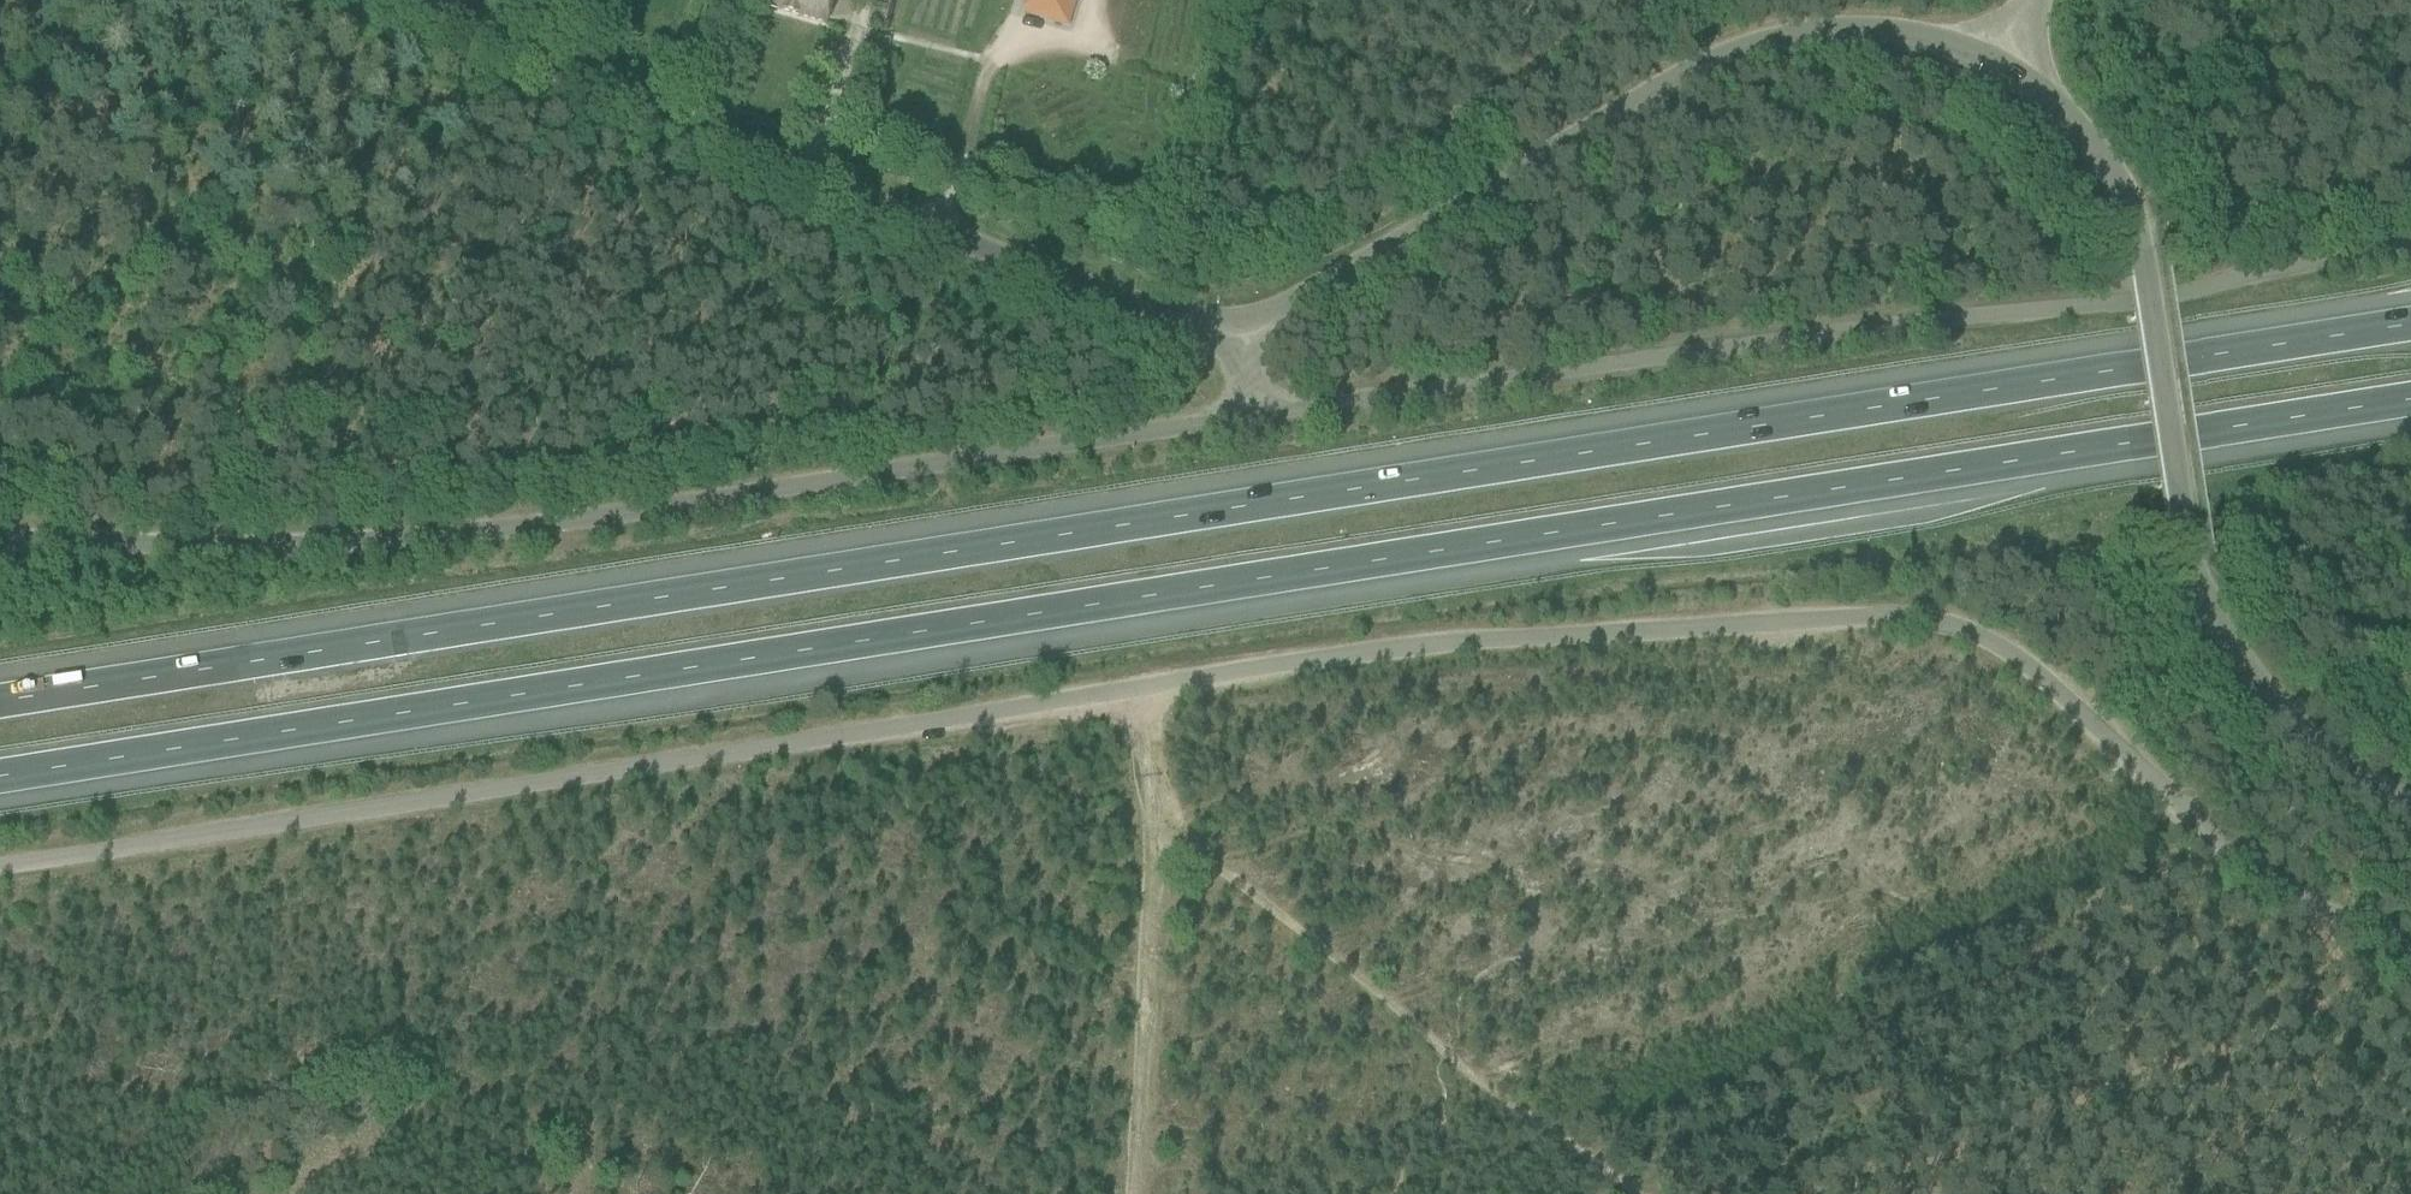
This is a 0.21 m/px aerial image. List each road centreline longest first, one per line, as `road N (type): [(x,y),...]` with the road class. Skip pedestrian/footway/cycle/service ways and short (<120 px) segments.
road 1 (motorway): [(2410,324),(0,701)]
road 2 (motorway): [(0,776),(2410,400)]
road 3 (unclassified): [(2410,943),(2286,887),(2220,842),(2017,658),(1965,628),(1907,615),(1423,645),(1081,694)]
road 4 (unclassified): [(1247,415),(569,522),(392,539),(0,538)]
road 5 (unclassified): [(1247,415),(2094,304),(2410,248)]
road 6 (unclassified): [(0,866),(1081,694)]
road 7 (unclassified): [(1242,328),(1048,273),(391,0)]
road 8 (unclassified): [(2410,804),(2311,755),(2231,651),(2192,546),(2146,252),(2114,177),(2076,127),(1995,58)]
road 9 (unclassified): [(1242,328),(1698,63),(1757,40),(1823,27),(1897,32),(1995,58)]
road 10 (track): [(1831,1193),(2392,974),(2410,956)]
road 11 (track): [(1634,1193),(1155,827)]
road 12 (track): [(1132,686),(1155,827),(1137,1193)]

